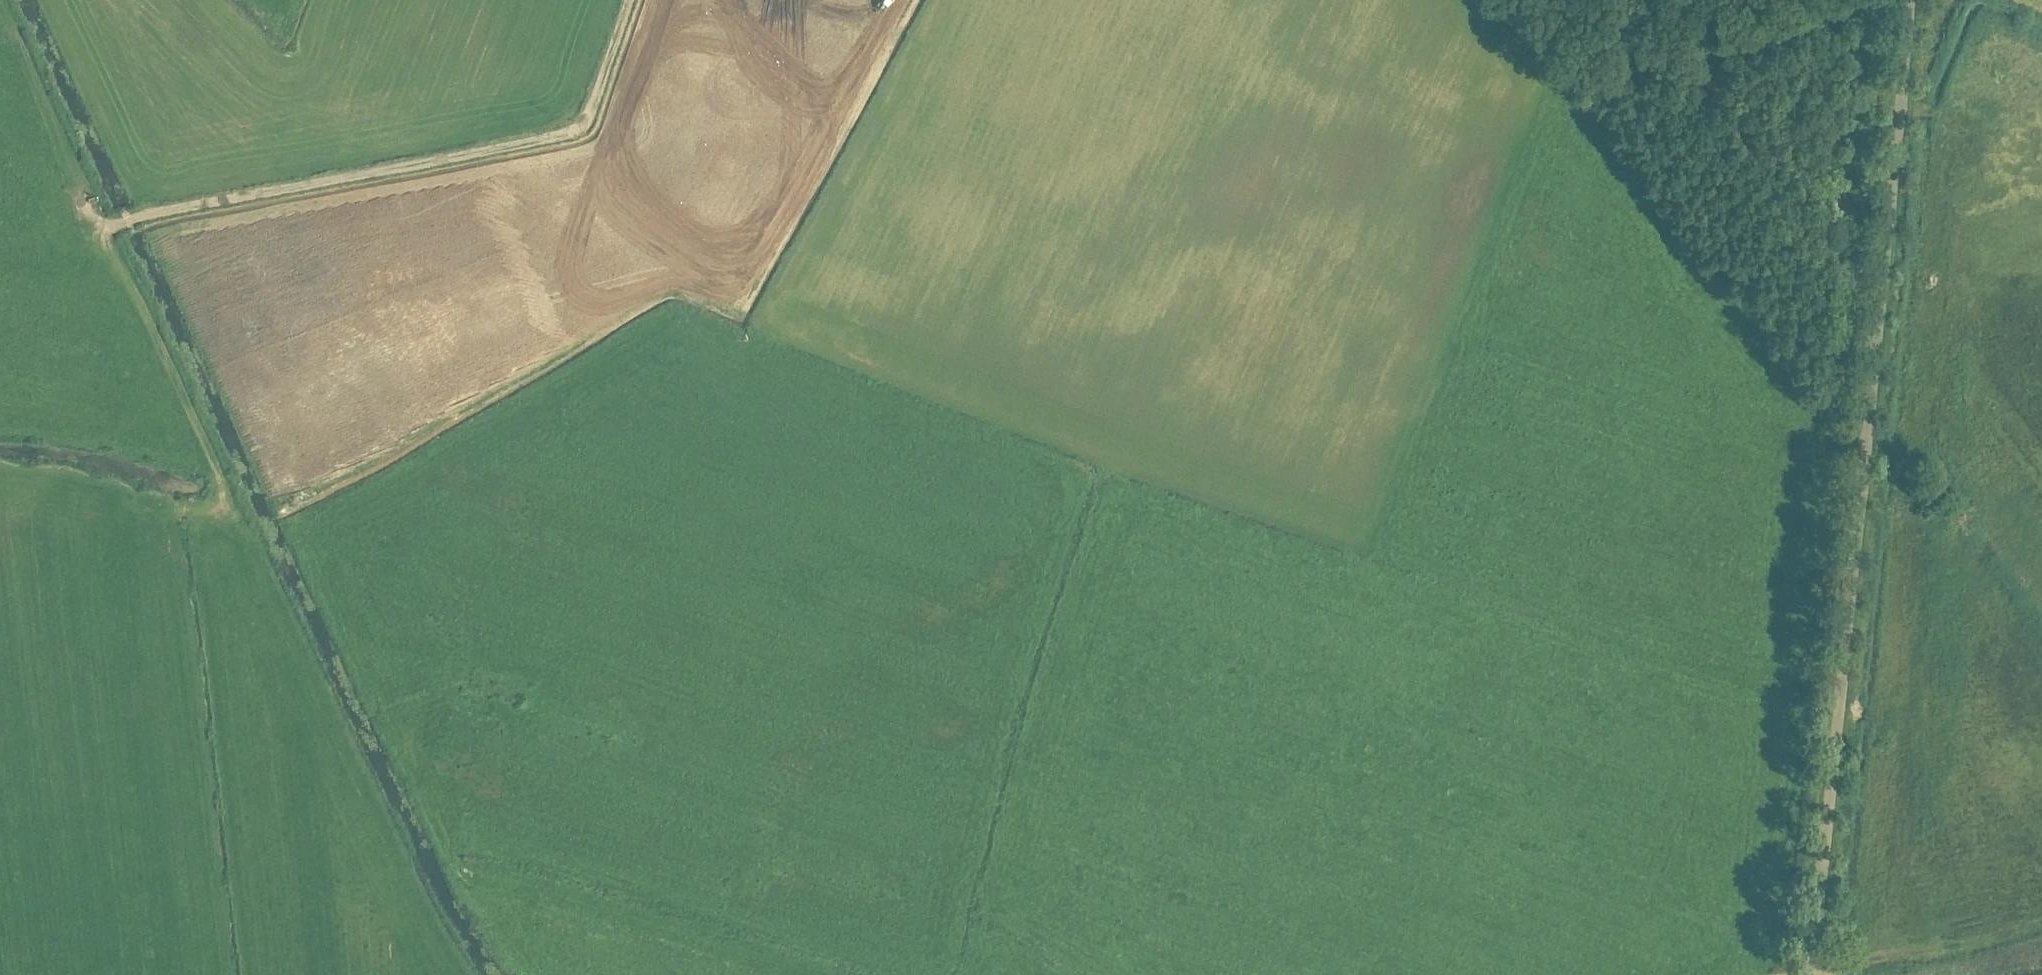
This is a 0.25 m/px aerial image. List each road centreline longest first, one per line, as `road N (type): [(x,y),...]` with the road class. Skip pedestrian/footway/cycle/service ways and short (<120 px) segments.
road 1 (unclassified): [(1814,974),(1906,0)]
road 2 (track): [(104,227),(583,127),(630,0)]
road 3 (track): [(221,508),(225,489),(10,16)]
road 4 (track): [(101,502),(169,512),(174,576)]
road 5 (track): [(169,512),(221,508),(256,578)]

